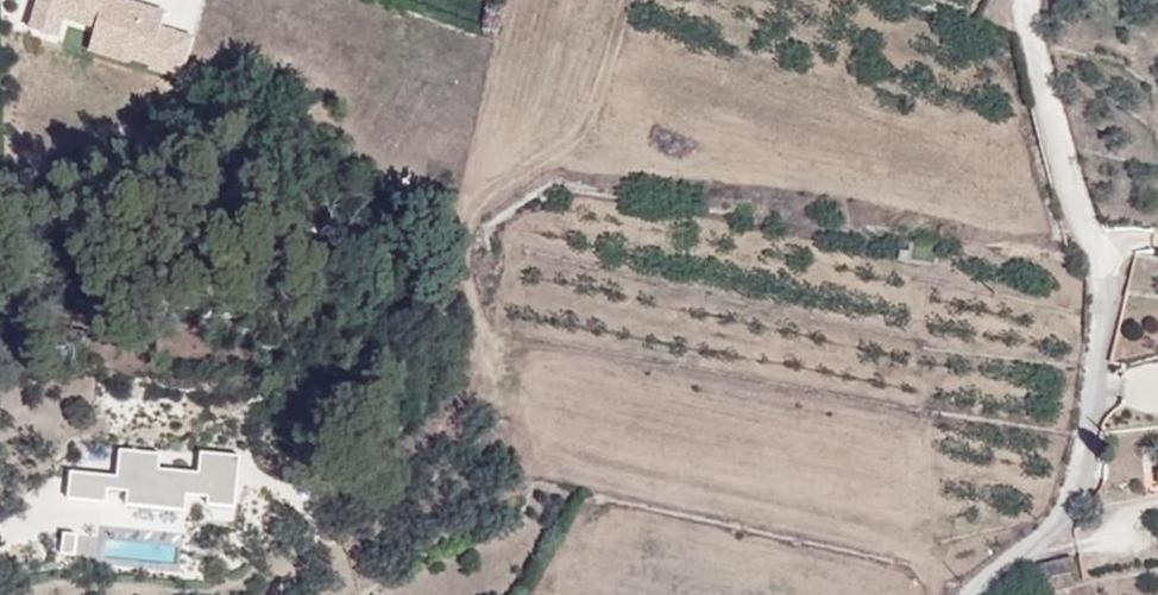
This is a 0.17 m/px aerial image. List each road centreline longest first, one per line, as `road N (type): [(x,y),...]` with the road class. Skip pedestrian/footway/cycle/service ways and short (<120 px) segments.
road 1 (residential): [(1031,0),(1046,94),(1097,237),(1105,311),(1077,487),(1059,526),(980,594)]

